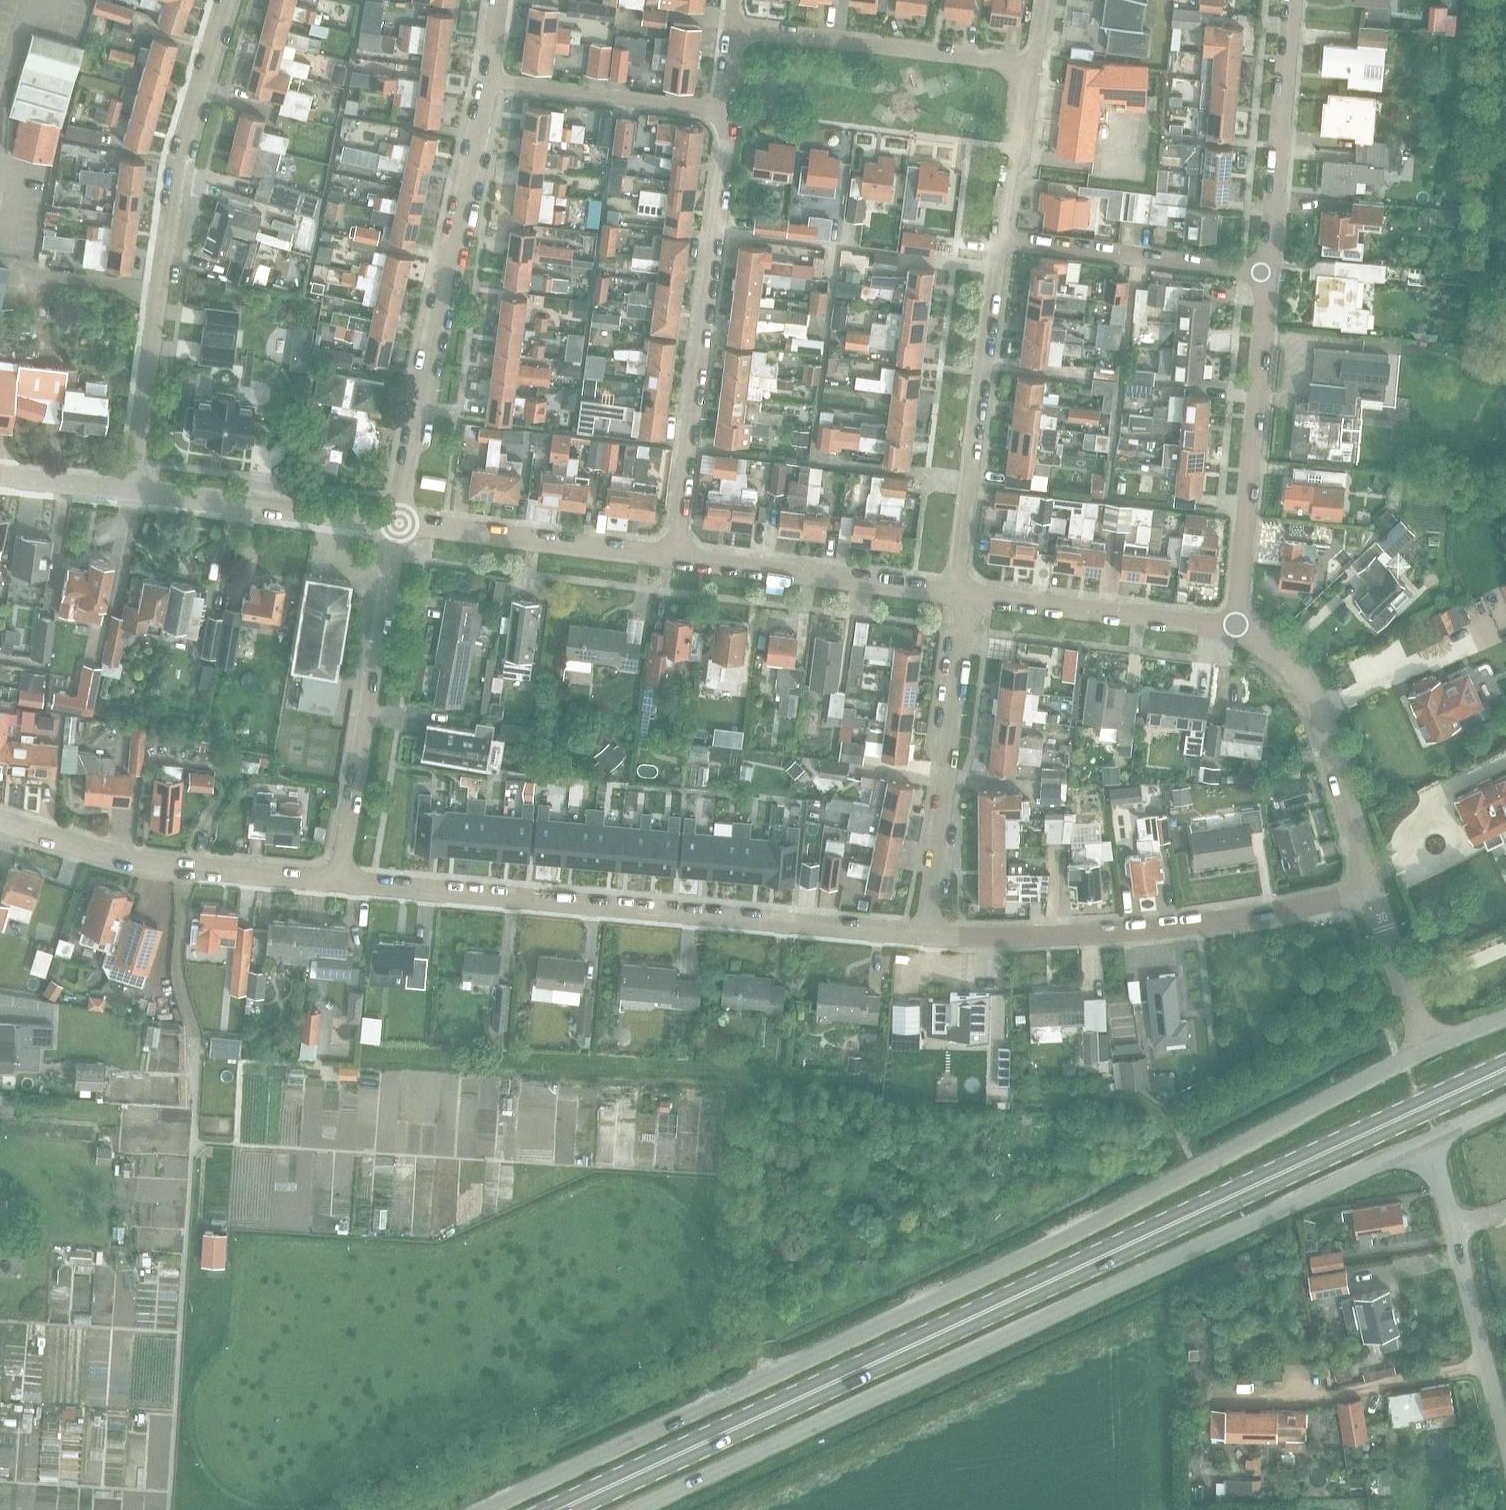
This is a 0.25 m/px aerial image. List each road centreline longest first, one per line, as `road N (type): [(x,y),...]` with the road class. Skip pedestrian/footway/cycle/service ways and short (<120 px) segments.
road 1 (unclassified): [(1426,1053),(488,1509)]
road 2 (primary): [(561,1509),(1505,1071)]
road 3 (unclassified): [(635,1509),(1423,1145)]
road 4 (track): [(185,862),(172,972),(198,1056),(173,1509)]
road 5 (unclassified): [(928,936),(339,885)]
road 6 (residential): [(130,495),(182,145),(228,0)]
road 7 (residential): [(395,524),(491,81)]
road 8 (residential): [(674,555),(727,110)]
road 9 (unclassified): [(1372,891),(1189,927),(928,936)]
road 10 (residential): [(339,885),(395,524)]
road 11 (residential): [(1249,626),(1270,267)]
road 12 (residential): [(928,936),(958,587)]
road 13 (residential): [(958,587),(1003,241)]
road 14 (unclassified): [(339,885),(122,853),(0,815)]
road 15 (unclassified): [(1505,1440),(1423,1145)]
road 16 (residential): [(1034,60),(735,30)]
road 17 (unclassified): [(1372,891),(1314,711),(1249,626)]
road 18 (unclassified): [(1249,626),(958,587)]
road 19 (unclassified): [(958,587),(674,555)]
road 20 (unclassified): [(674,555),(395,524)]
road 21 (residential): [(1270,267),(1003,241)]
road 22 (residential): [(1270,267),(1289,0)]
road 23 (unclassified): [(395,524),(130,495)]
road 24 (residential): [(727,110),(491,81)]
road 25 (residential): [(1003,241),(1034,60)]
road 26 (unclassified): [(1426,1053),(1372,891)]
road 27 (unclassified): [(130,495),(0,481)]

